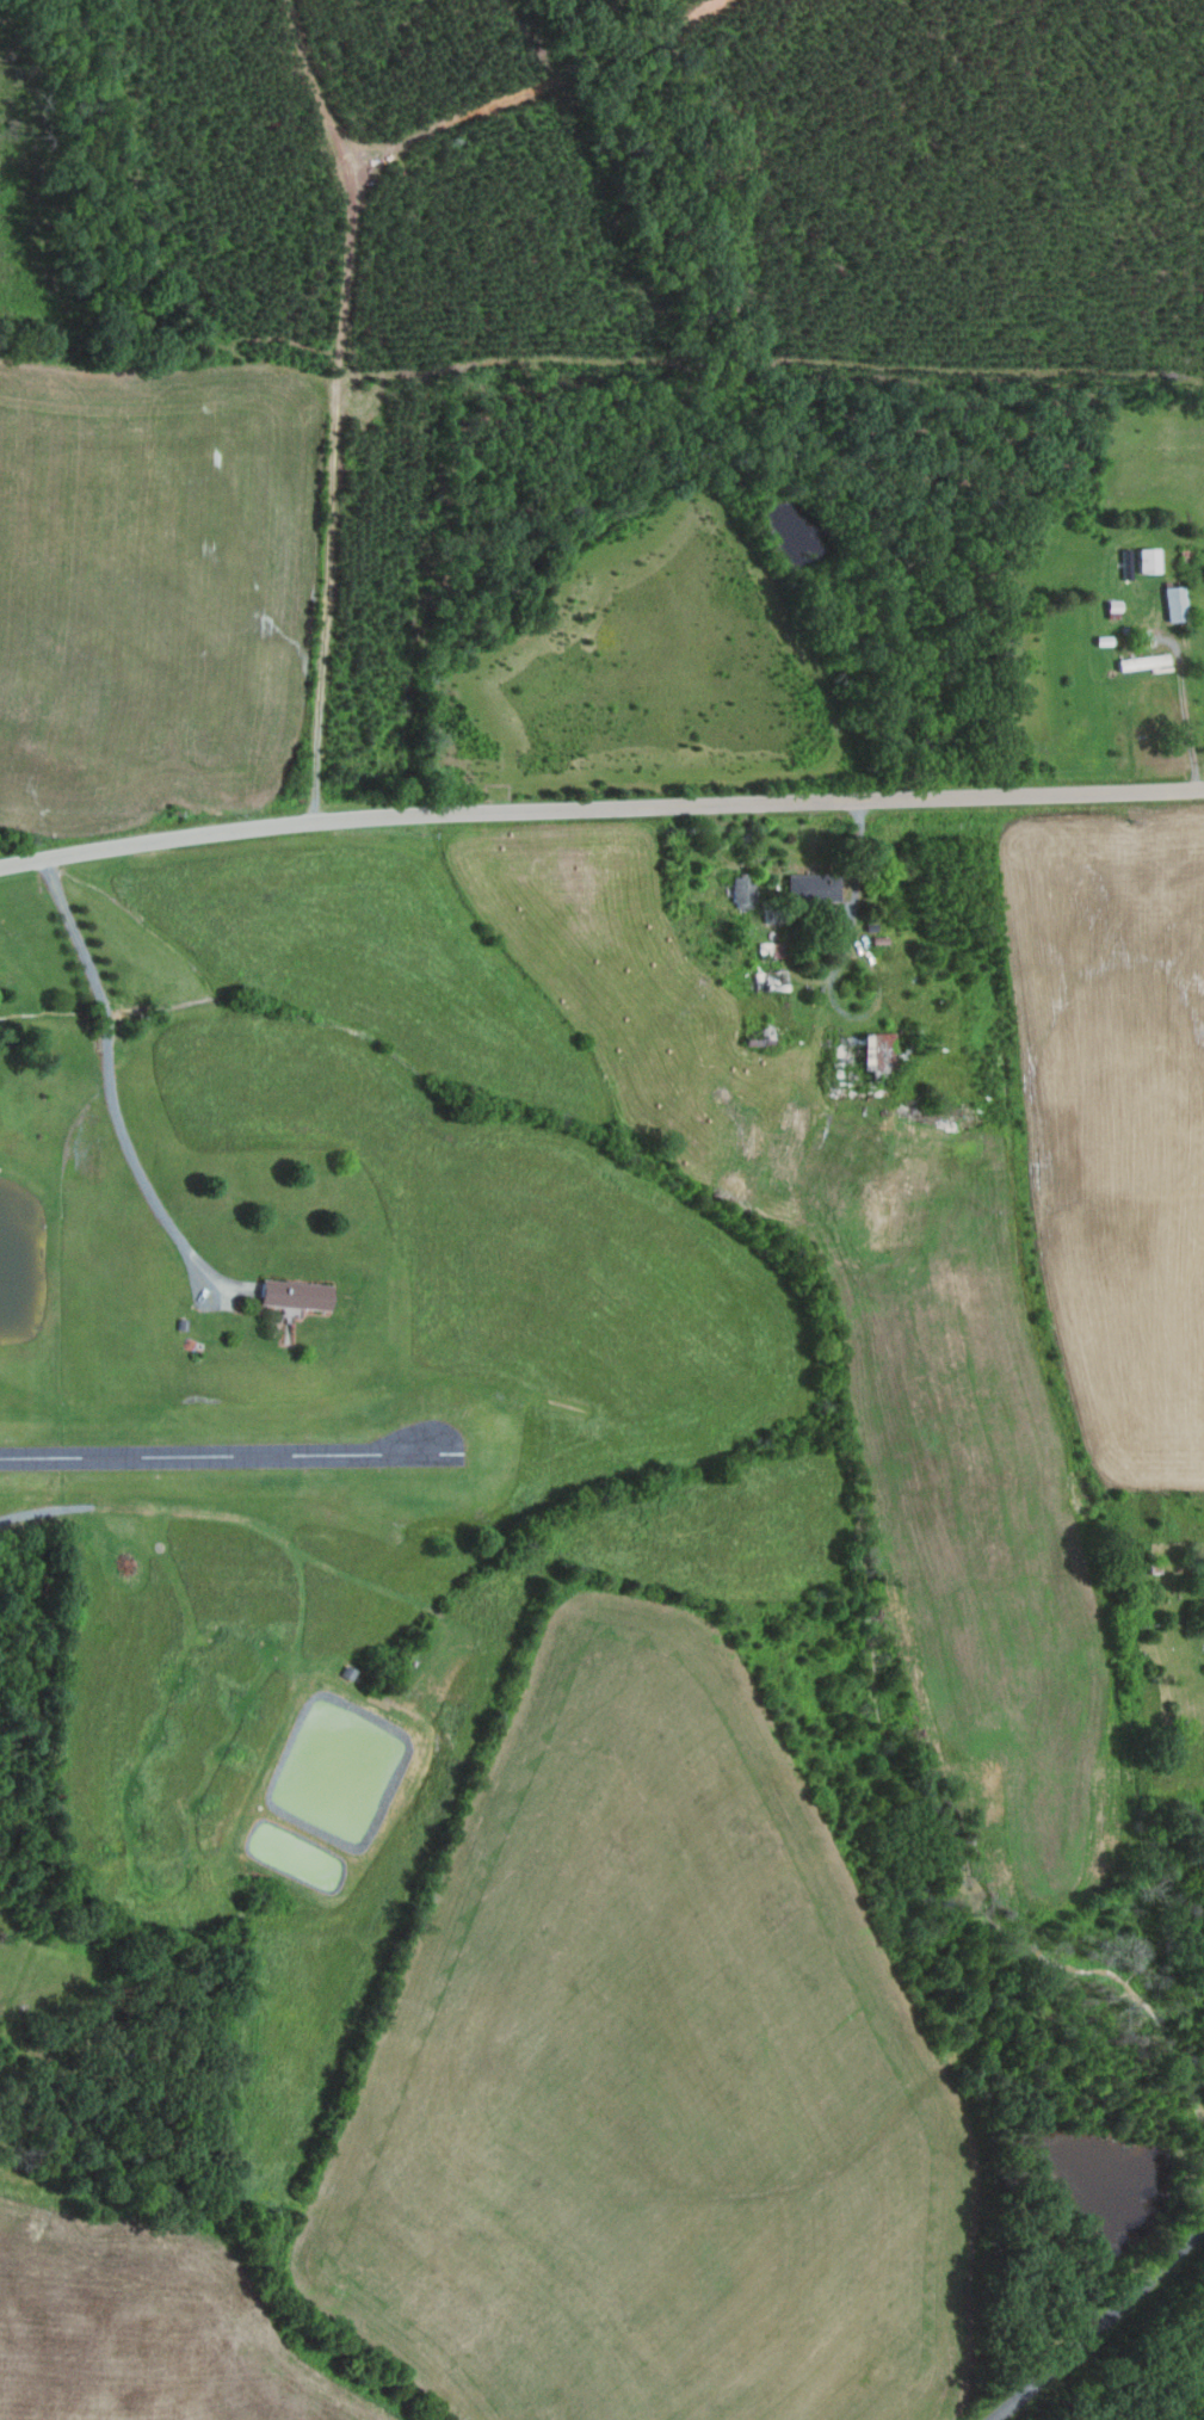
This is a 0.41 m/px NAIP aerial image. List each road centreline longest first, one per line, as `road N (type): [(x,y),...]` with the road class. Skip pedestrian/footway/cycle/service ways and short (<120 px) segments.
road 1 (tertiary): [(1203,786),(311,819),(0,866)]
road 2 (residential): [(1004,2419),(1203,2241)]

